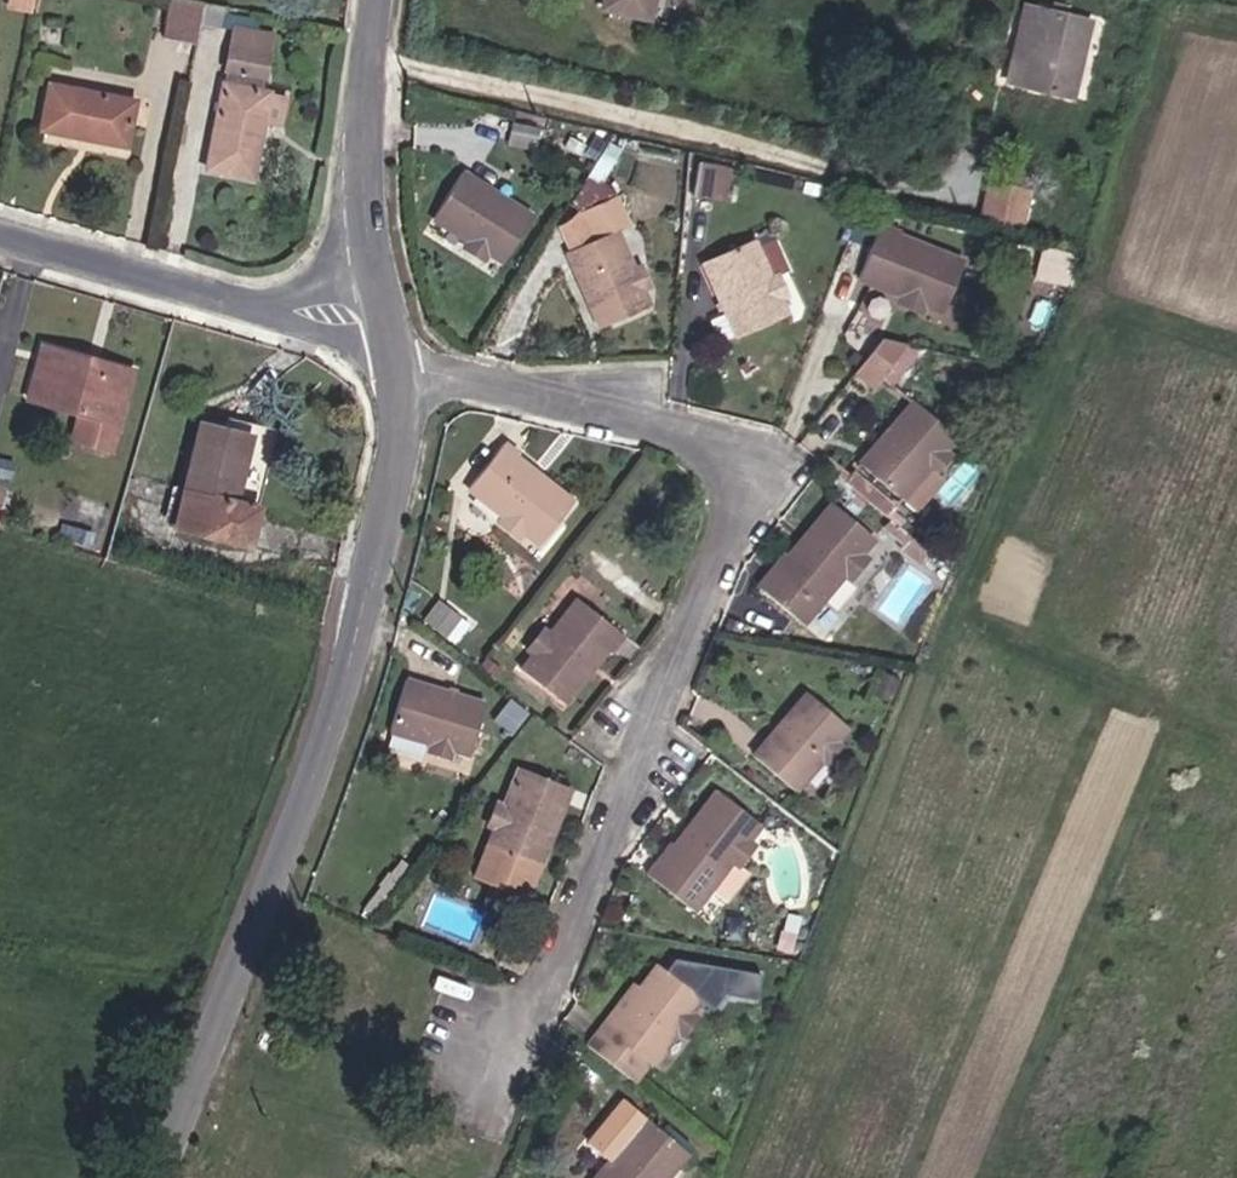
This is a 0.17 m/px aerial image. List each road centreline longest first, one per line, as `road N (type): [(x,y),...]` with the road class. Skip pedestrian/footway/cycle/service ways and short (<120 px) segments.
road 1 (residential): [(398,378),(459,375),(721,441),(729,529),(548,1000),(491,1041)]
road 2 (residential): [(398,378),(396,461),(371,599),(319,764),(155,1177)]
road 3 (residential): [(384,307),(296,308),(0,225)]
road 4 (residential): [(384,0),(367,178),(384,307)]

